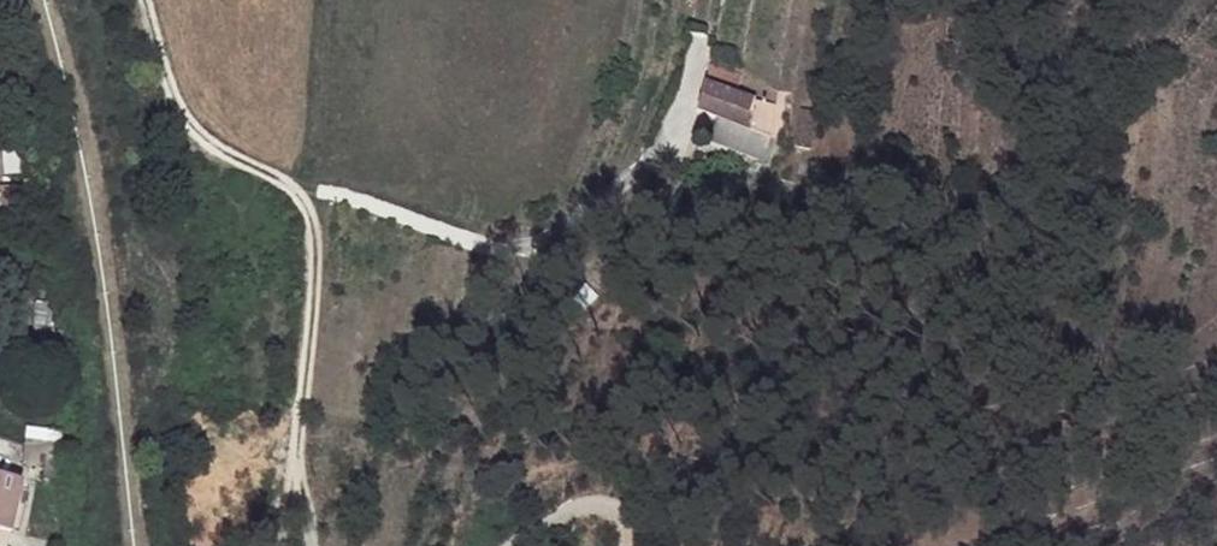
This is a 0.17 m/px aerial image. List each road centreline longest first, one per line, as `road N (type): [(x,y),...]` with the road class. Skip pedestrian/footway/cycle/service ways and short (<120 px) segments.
road 1 (track): [(149,0),(189,125),(299,194),(313,240),(319,315),(281,545)]

